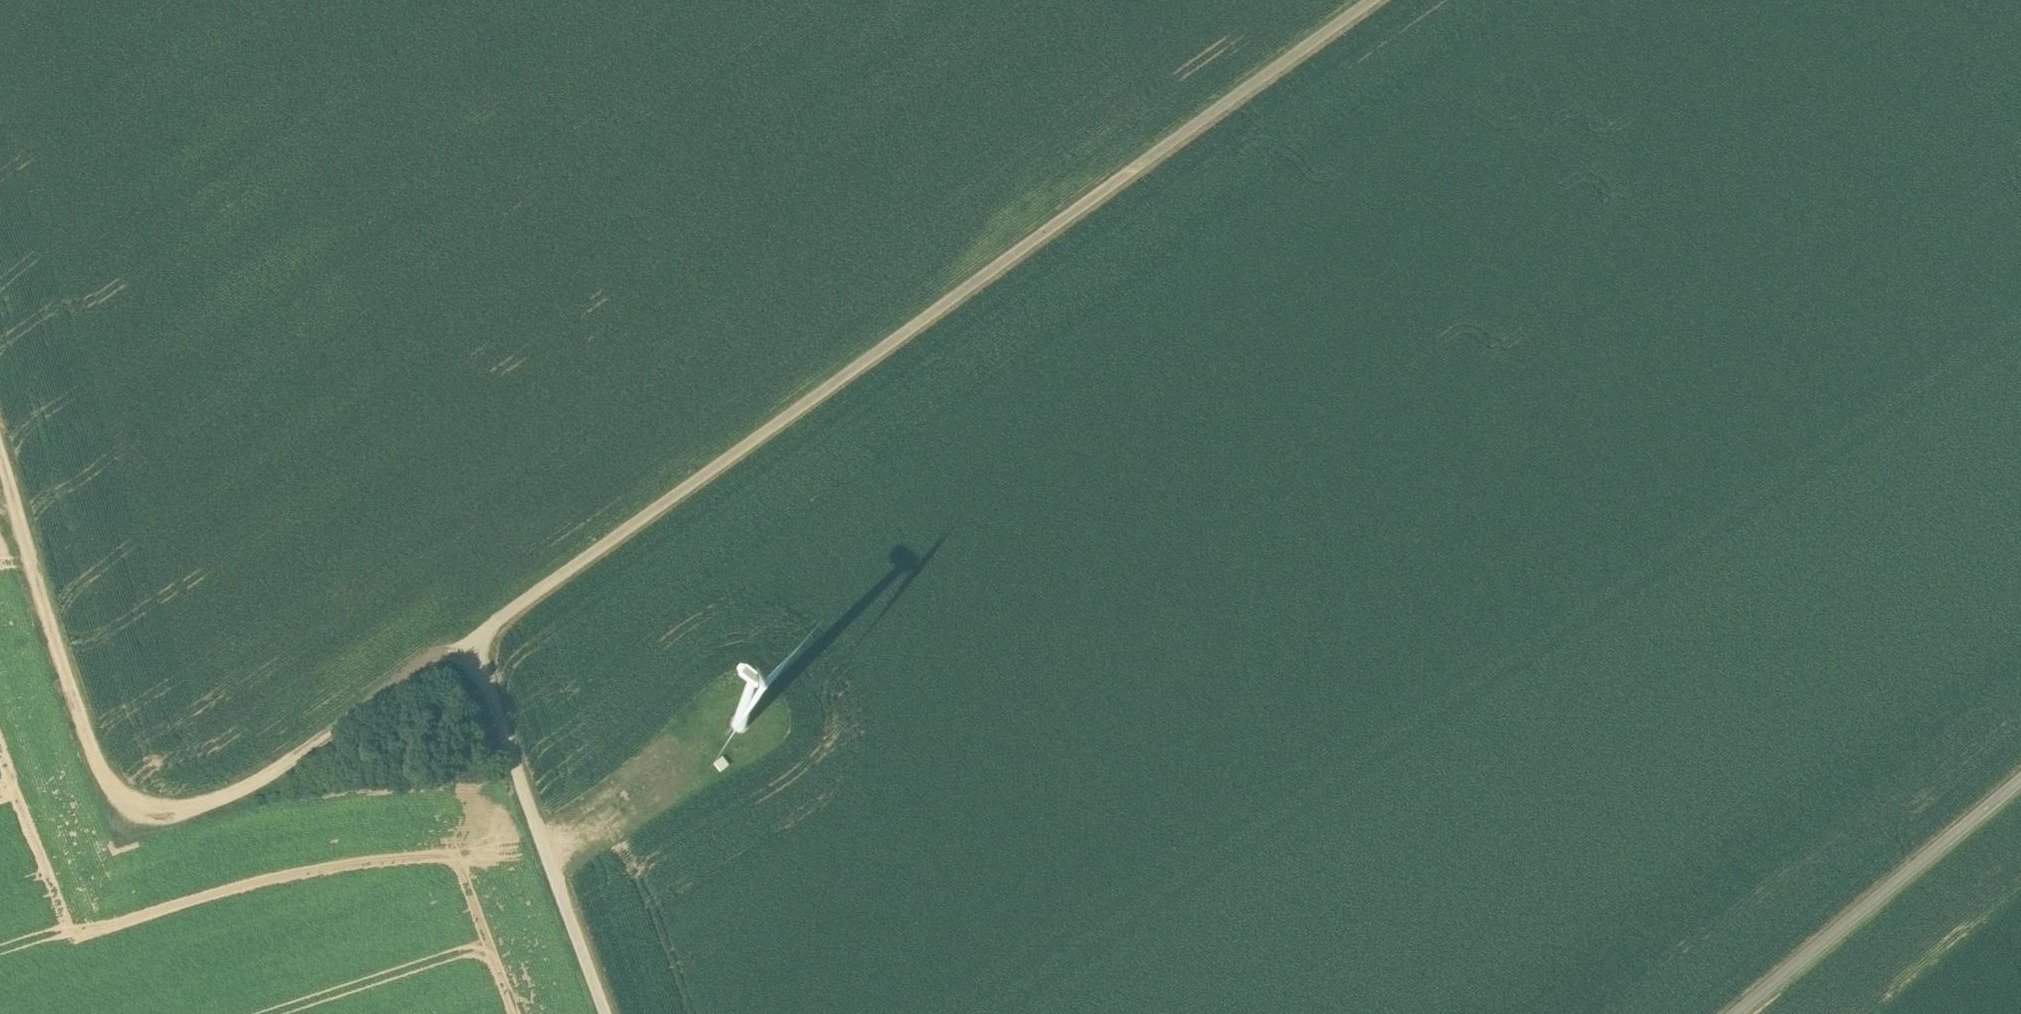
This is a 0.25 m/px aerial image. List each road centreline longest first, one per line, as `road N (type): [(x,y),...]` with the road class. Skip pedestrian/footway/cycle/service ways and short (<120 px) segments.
road 1 (track): [(607,1013),(468,640),(1372,0)]
road 2 (track): [(468,640),(272,782),(162,814),(123,799),(88,758),(0,449)]
road 3 (track): [(1737,1013),(2020,780)]

